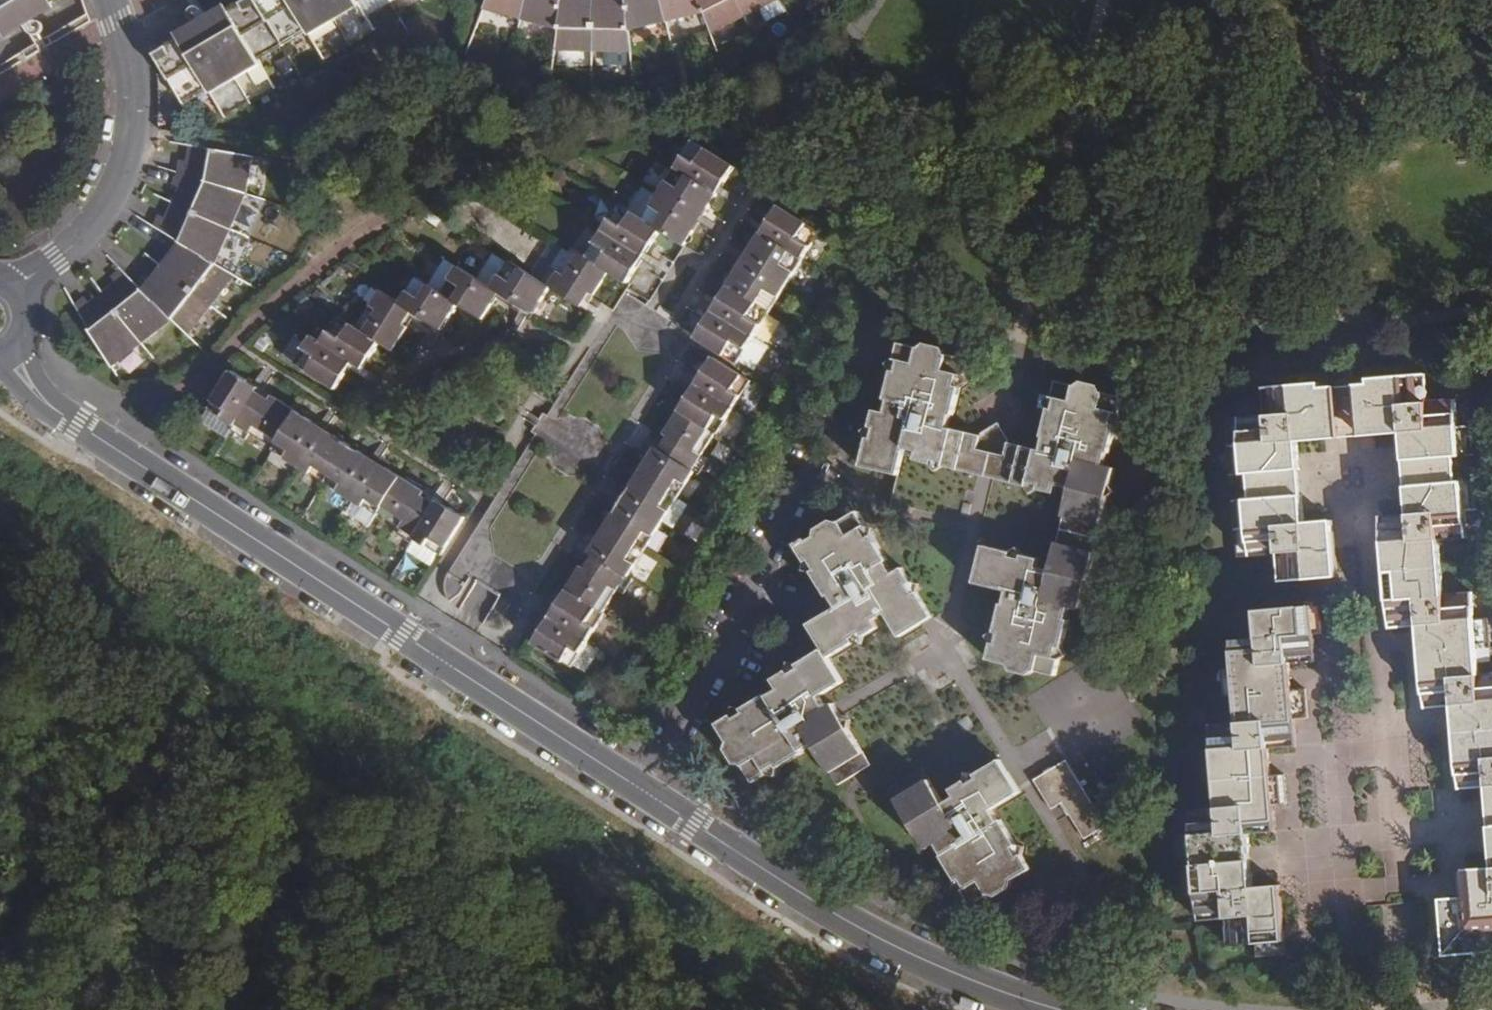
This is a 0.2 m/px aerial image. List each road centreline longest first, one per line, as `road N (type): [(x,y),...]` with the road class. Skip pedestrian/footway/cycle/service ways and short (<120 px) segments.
road 1 (tertiary): [(14,353),(38,397),(80,427),(751,863),(944,969),(1060,1009)]
road 2 (residential): [(110,0),(135,90),(128,152),(83,236),(19,285)]
road 3 (track): [(407,797),(549,1009)]
road 4 (track): [(380,619),(394,777),(407,797)]

